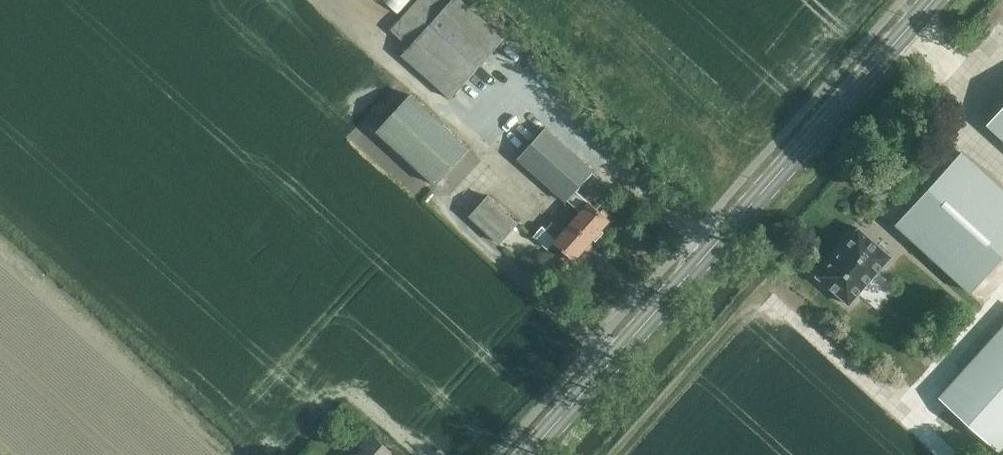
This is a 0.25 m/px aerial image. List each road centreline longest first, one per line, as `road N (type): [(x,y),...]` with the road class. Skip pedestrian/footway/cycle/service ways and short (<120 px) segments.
road 1 (secondary): [(531,454),(936,0)]
road 2 (track): [(1002,296),(903,411),(952,454)]
road 3 (track): [(919,19),(995,88),(965,131),(1002,166)]

